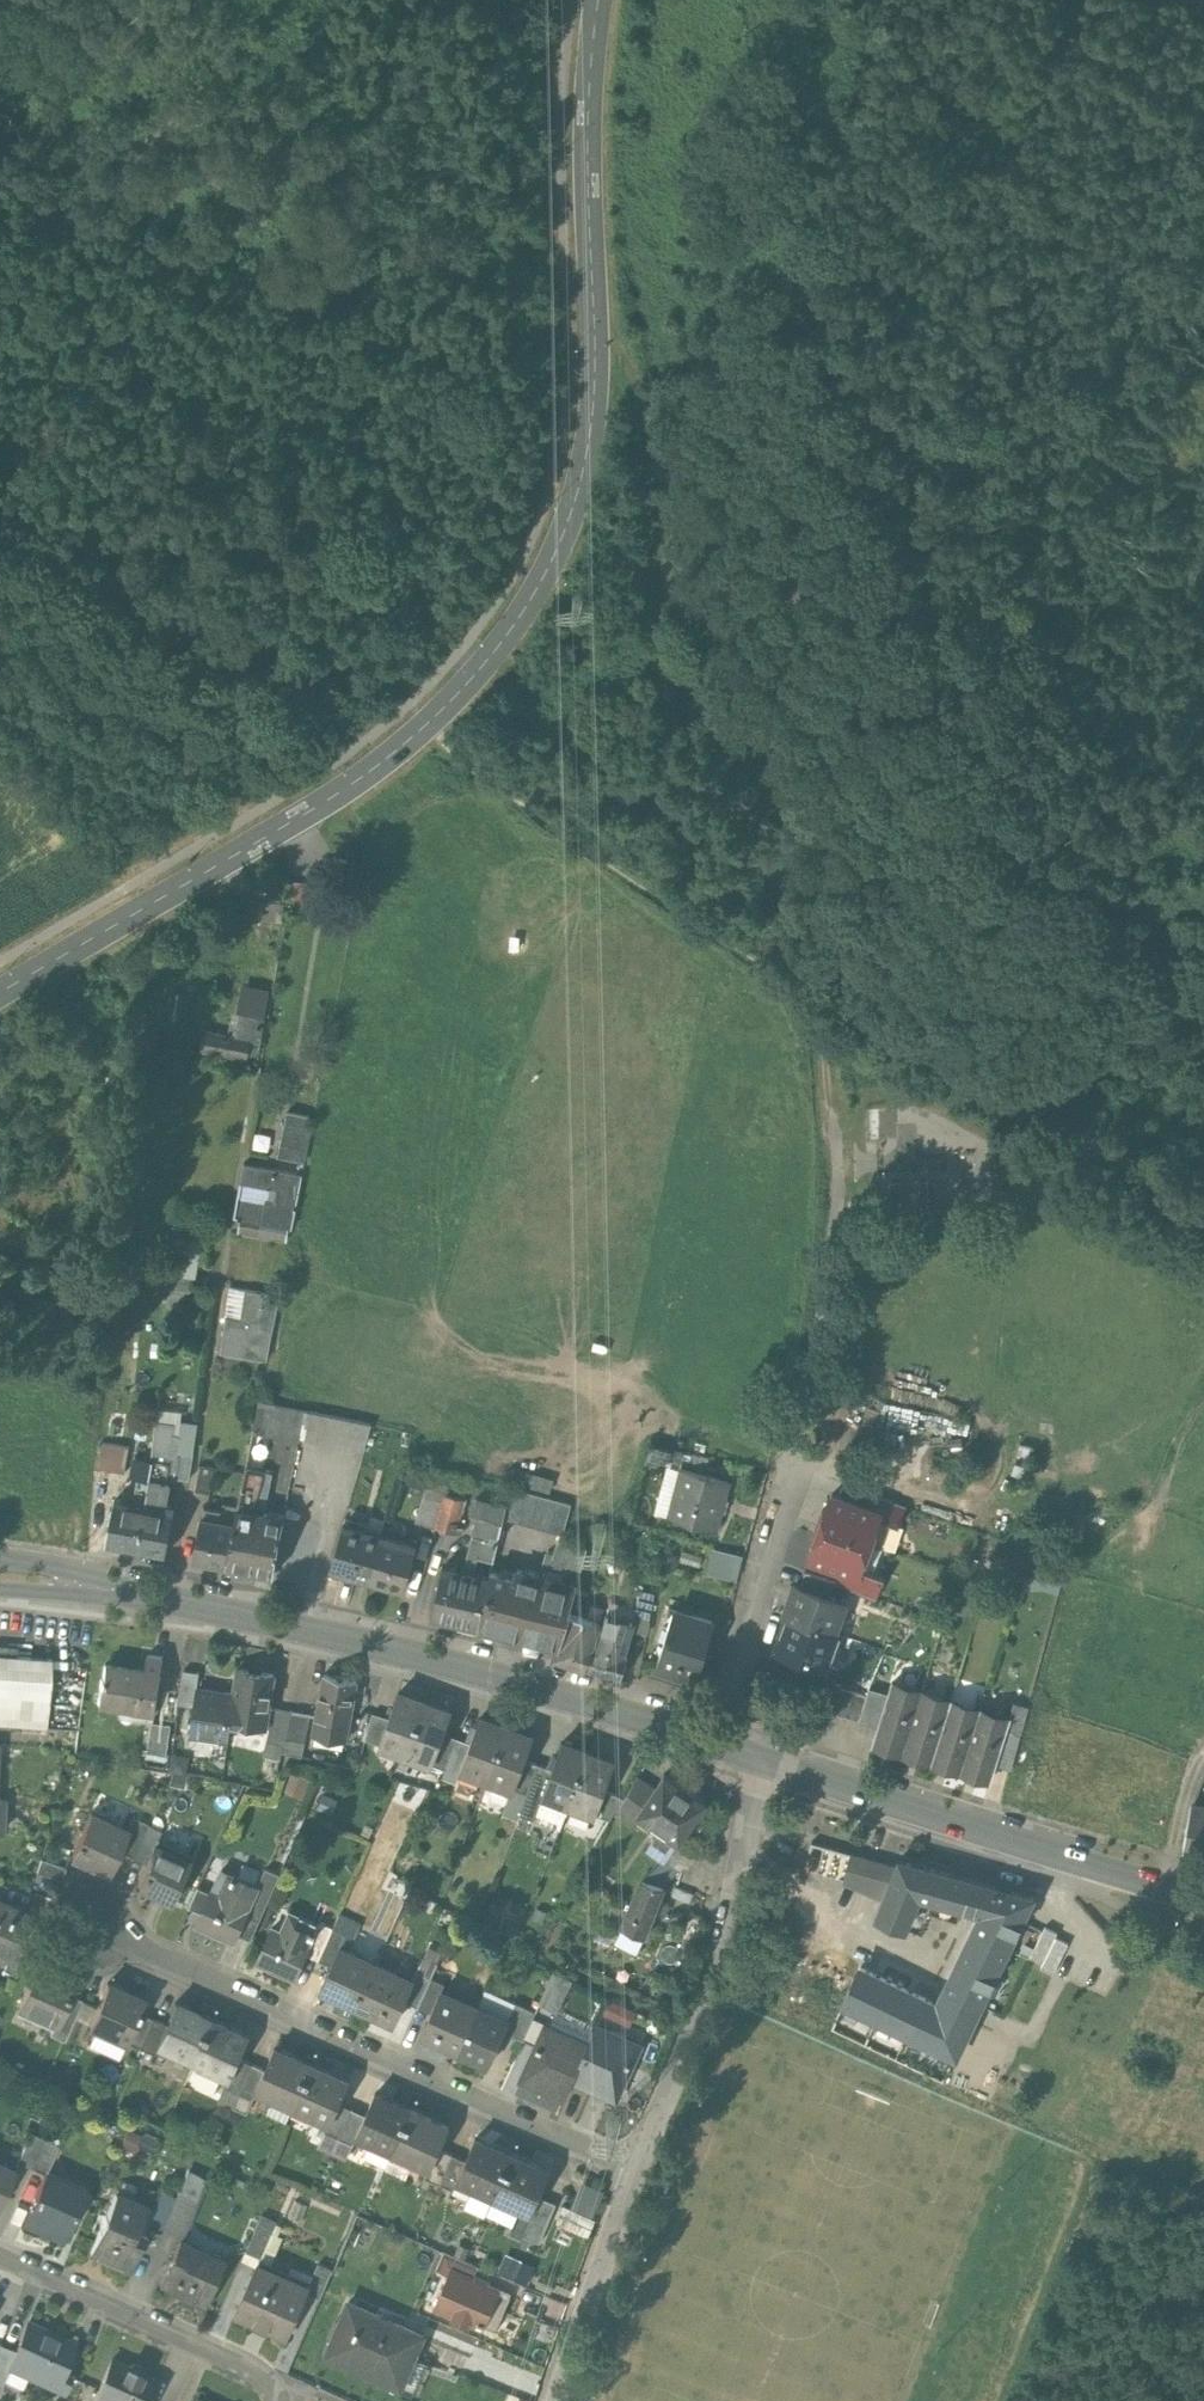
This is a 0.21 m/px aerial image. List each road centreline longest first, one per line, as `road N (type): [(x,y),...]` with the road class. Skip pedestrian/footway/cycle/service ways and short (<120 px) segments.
road 1 (tertiary): [(0,992),(365,774),(456,696),(529,606),(583,476),(595,392),(586,148),(598,0)]
road 2 (secondary): [(714,1740),(301,1627),(0,1574)]
road 3 (residential): [(636,2169),(97,1927)]
road 4 (track): [(424,599),(362,640),(319,683),(276,690),(228,682),(0,537)]
road 5 (secondary): [(1203,1892),(773,1757)]
road 6 (residential): [(773,1757),(731,1907),(636,2169)]
road 7 (track): [(791,1439),(821,1326),(838,1202),(831,1122)]
road 8 (residential): [(278,2390),(258,2367),(0,2257)]
road 9 (residential): [(714,1740),(791,1439)]
road 10 (residential): [(636,2169),(561,2400)]

